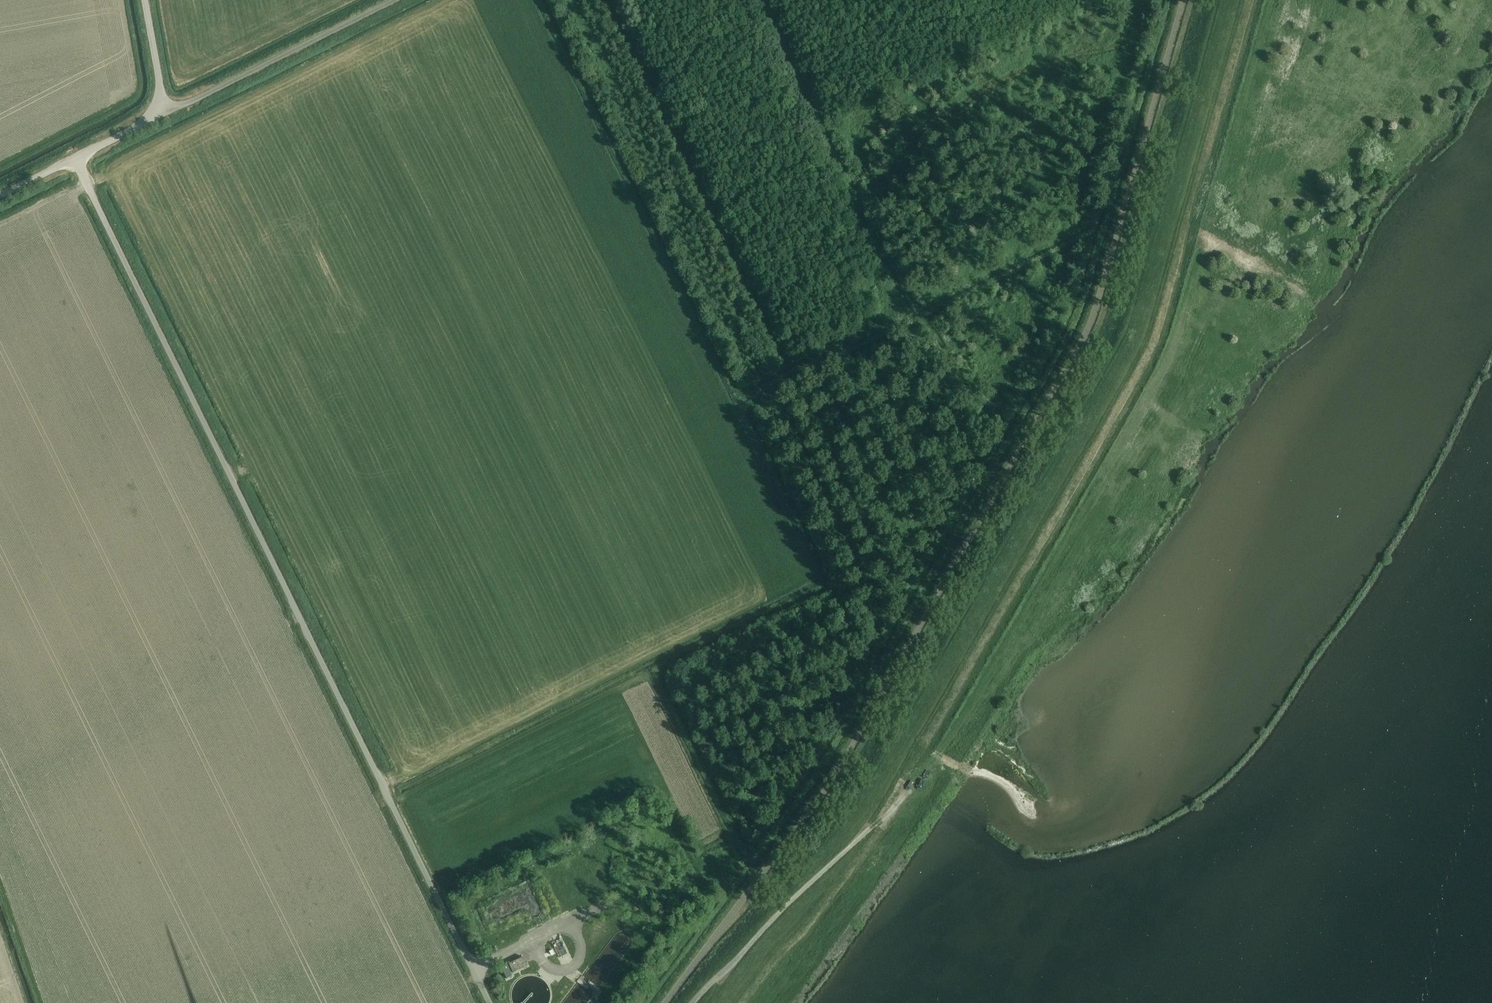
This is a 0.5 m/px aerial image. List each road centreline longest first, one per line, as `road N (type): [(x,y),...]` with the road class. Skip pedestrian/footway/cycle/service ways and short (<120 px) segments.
road 1 (unclassified): [(491,1002),(75,158)]
road 2 (track): [(739,833),(659,672),(829,587)]
road 3 (unclassified): [(165,114),(394,0)]

